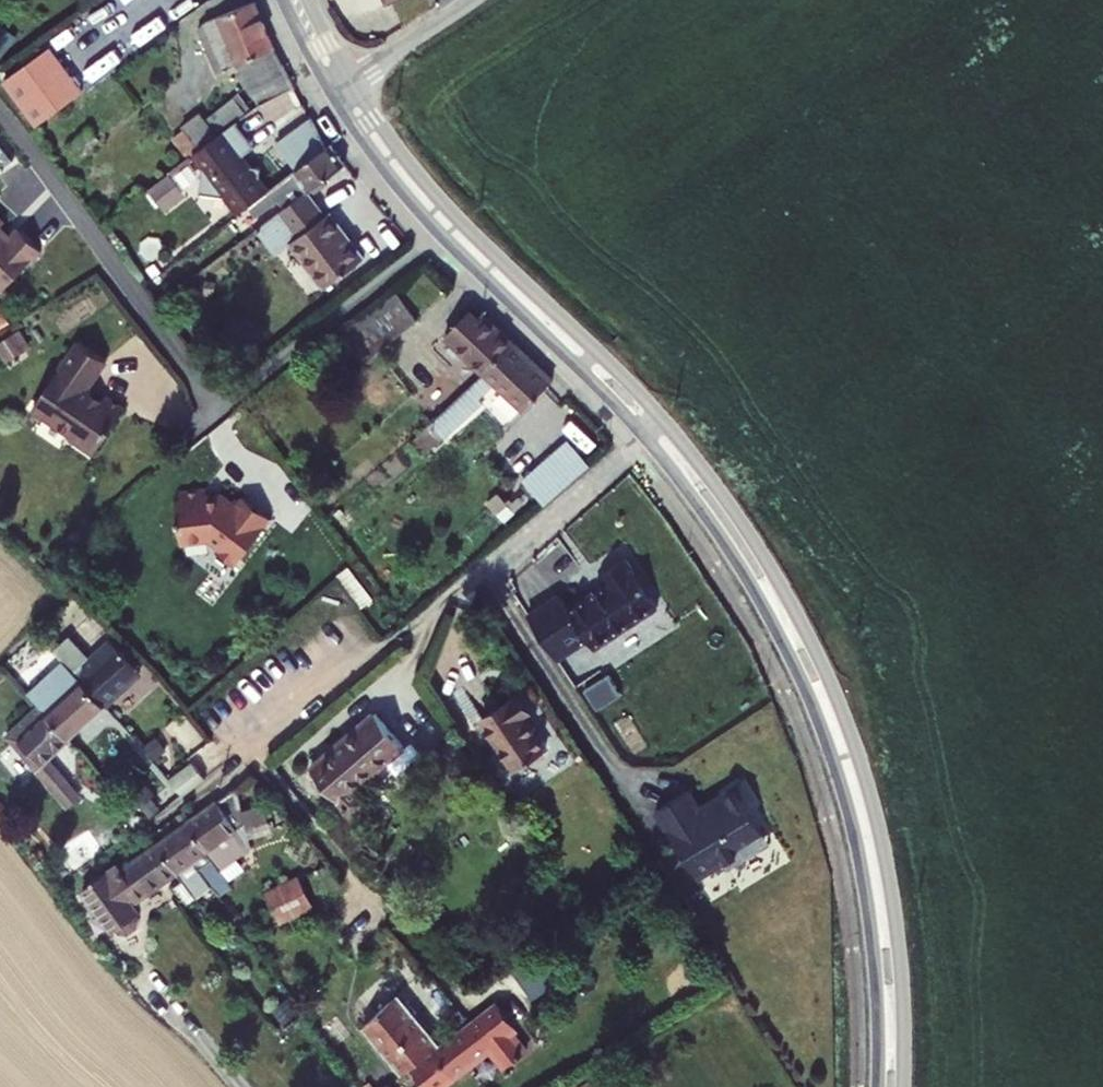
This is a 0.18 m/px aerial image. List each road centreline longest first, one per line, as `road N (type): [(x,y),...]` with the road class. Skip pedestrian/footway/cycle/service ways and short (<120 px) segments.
road 1 (secondary): [(902,1086),(900,969),(887,869),(863,774),(817,660),(760,555),(697,464),(572,331),(528,307)]
road 2 (secondary): [(528,307),(705,521),(766,618),(815,722),(865,906),(874,1086)]
road 3 (secondary): [(528,307),(421,200),(339,87)]
road 4 (unclassified): [(339,87),(471,0)]

